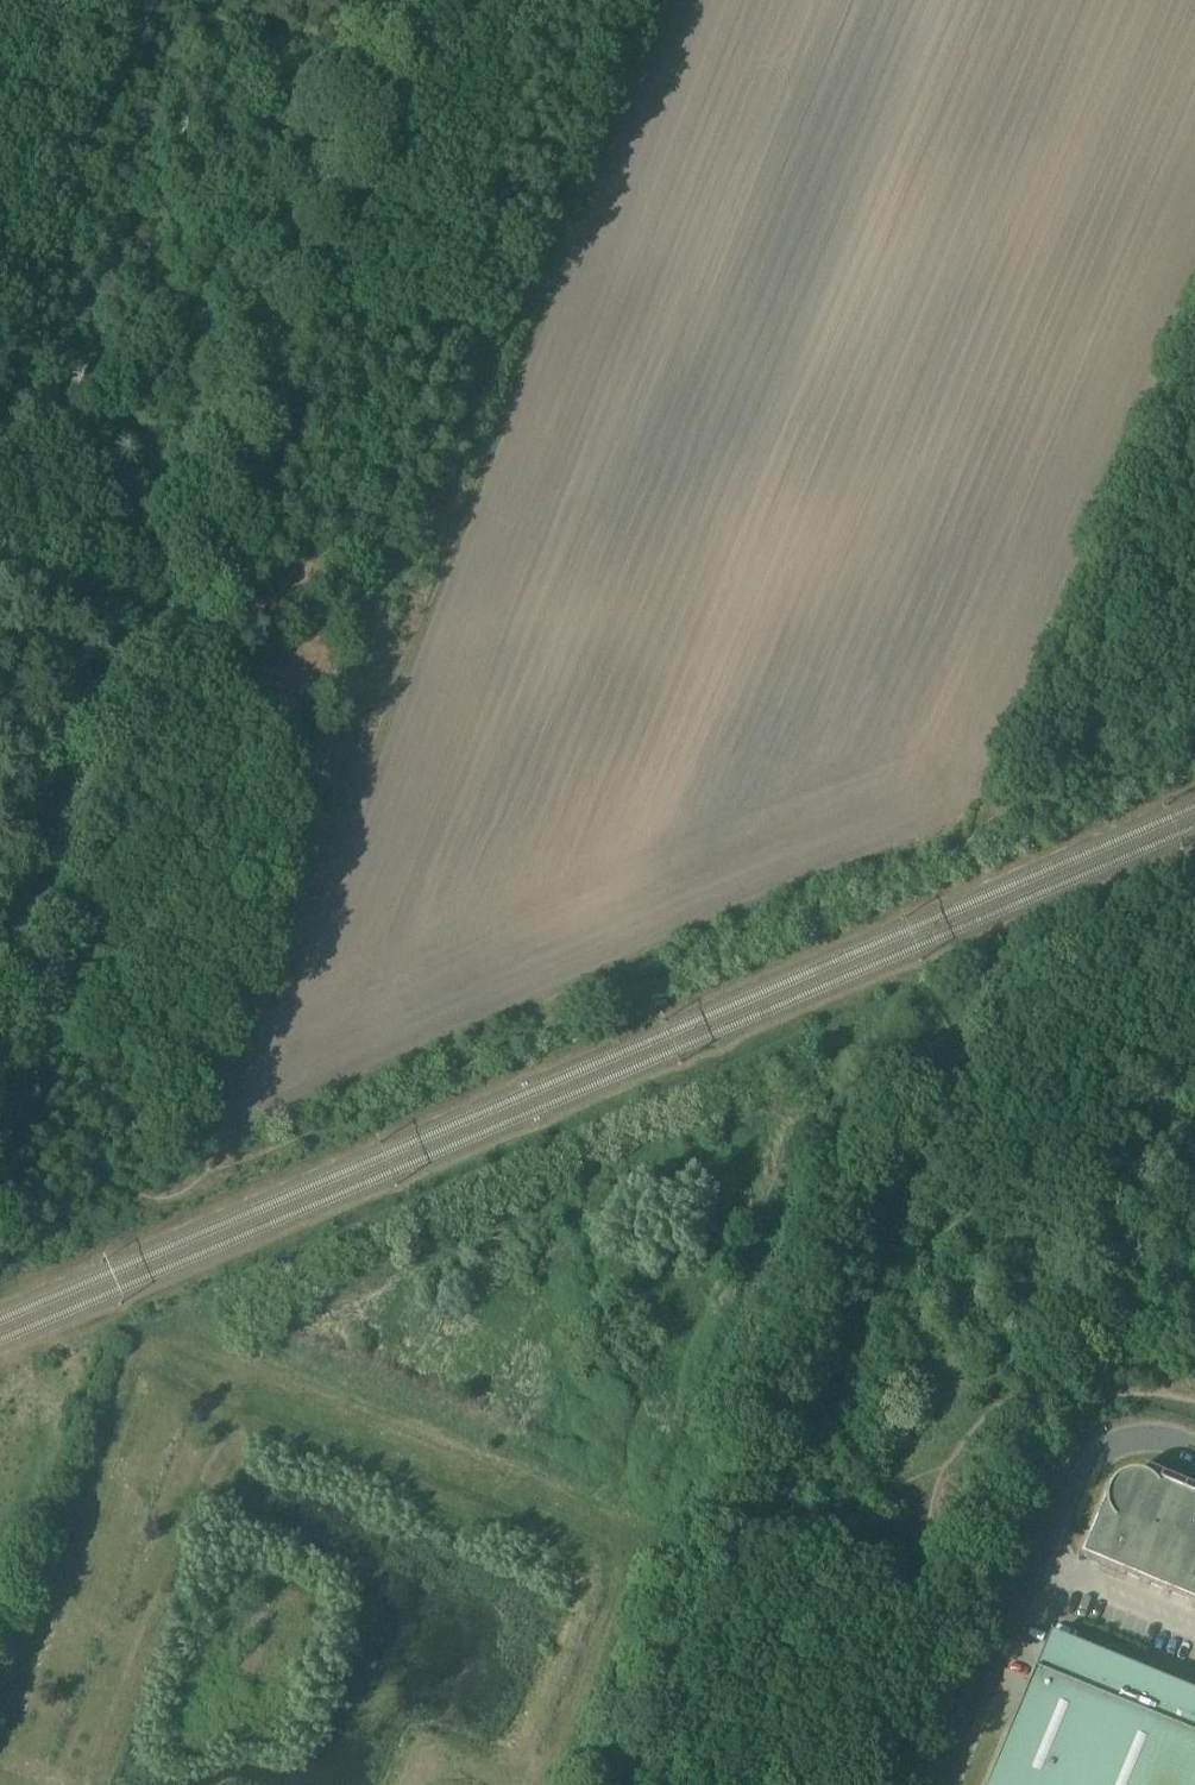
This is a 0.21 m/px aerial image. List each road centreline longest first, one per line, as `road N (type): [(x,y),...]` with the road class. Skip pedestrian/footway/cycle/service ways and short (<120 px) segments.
road 1 (track): [(0,1026),(387,0)]
road 2 (track): [(964,846),(1194,287)]
road 3 (unclassified): [(946,1784),(1070,1476),(1121,1442),(1175,1440),(1194,1449)]

